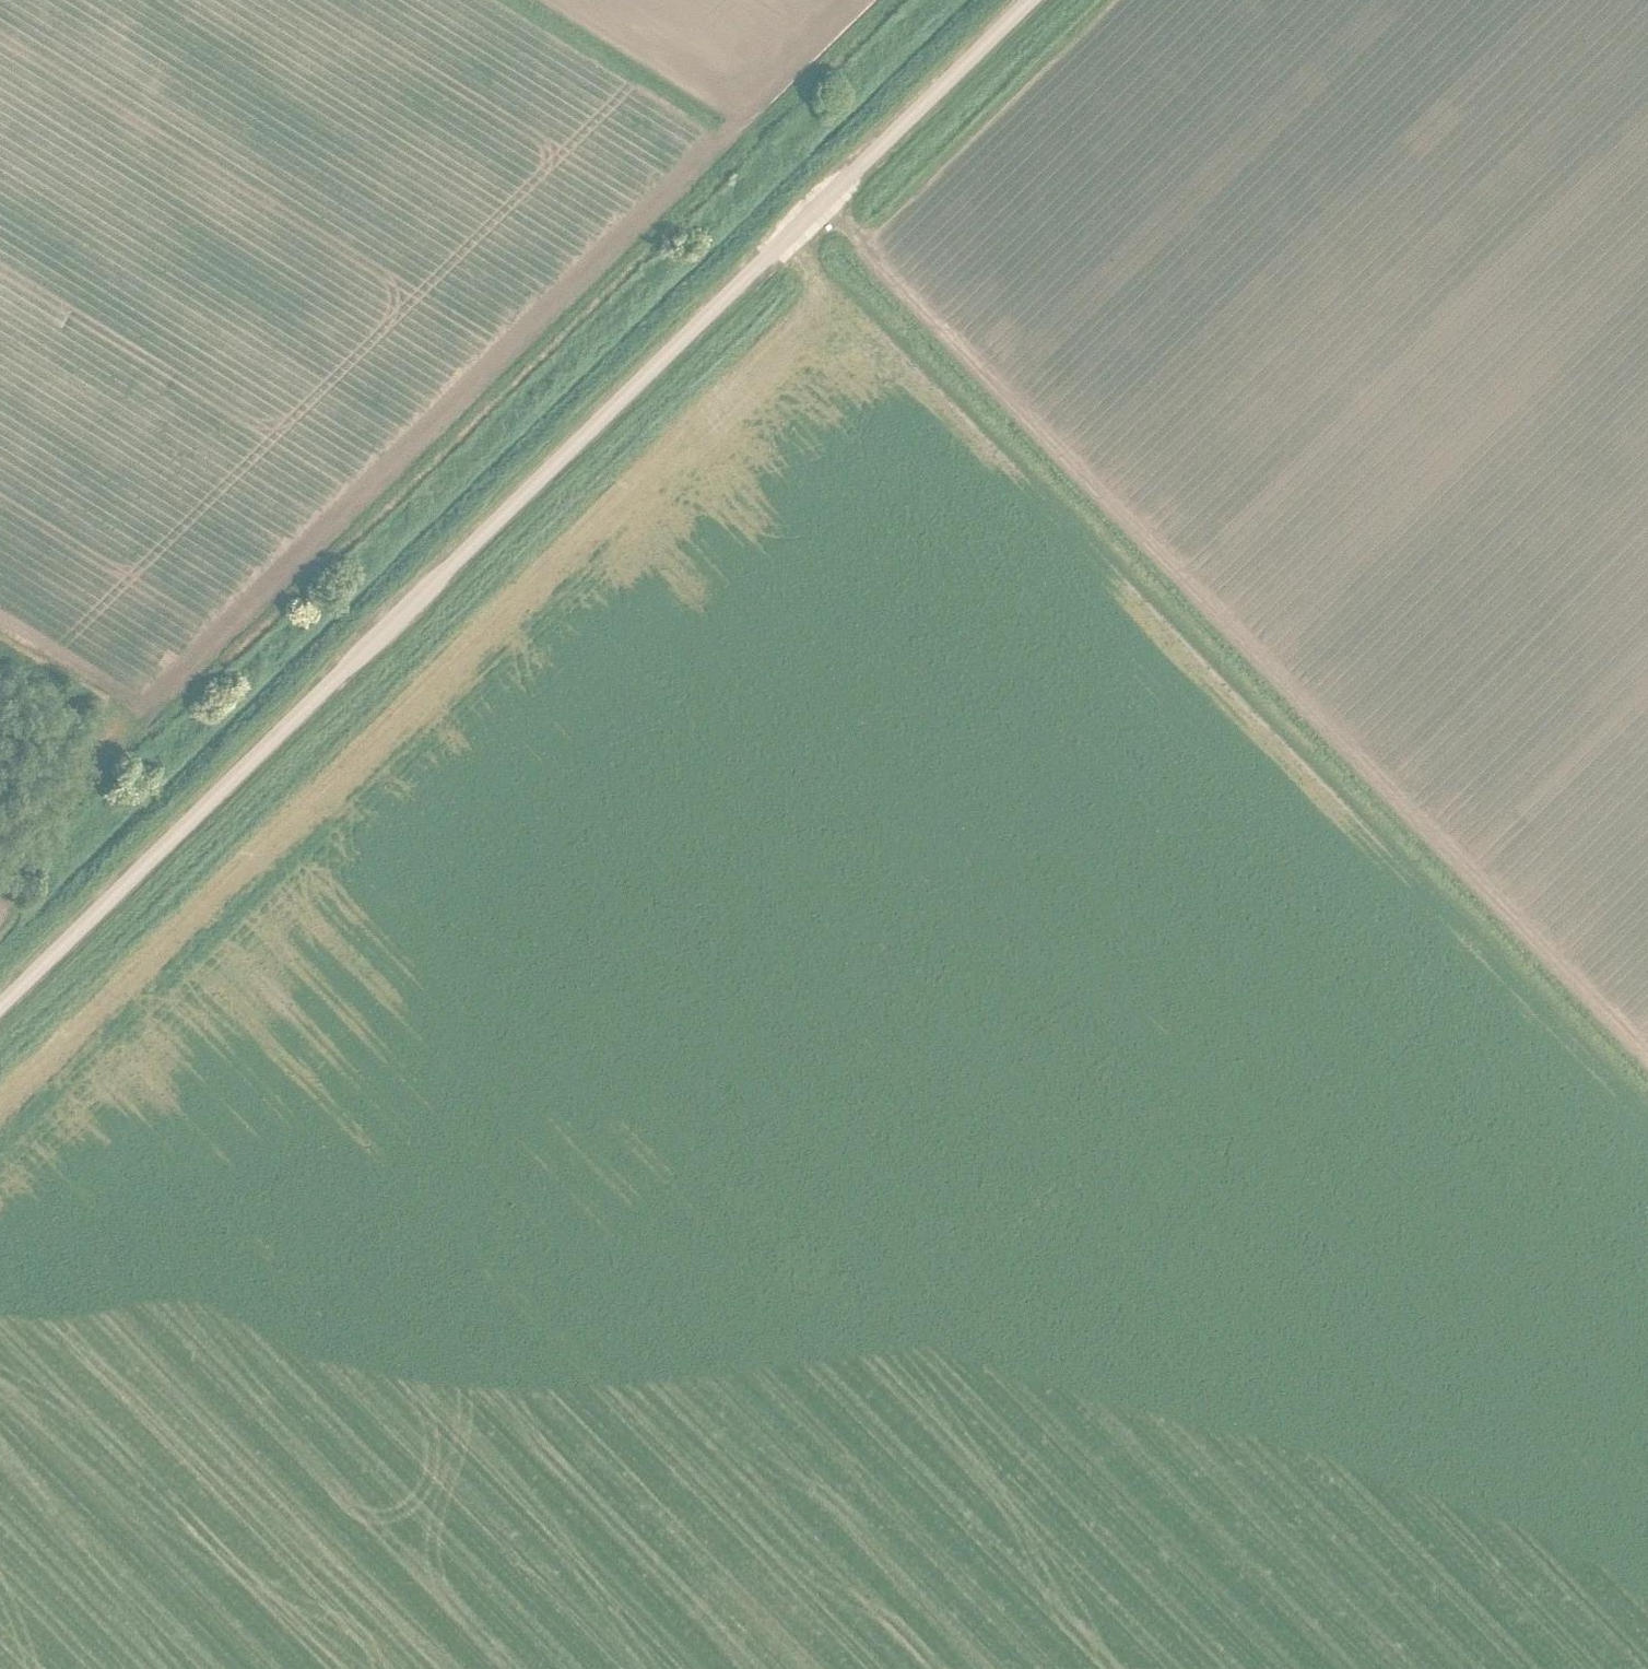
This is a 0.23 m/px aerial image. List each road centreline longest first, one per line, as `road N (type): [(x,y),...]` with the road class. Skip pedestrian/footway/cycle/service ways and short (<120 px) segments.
road 1 (tertiary): [(0,1002),(1030,0)]

